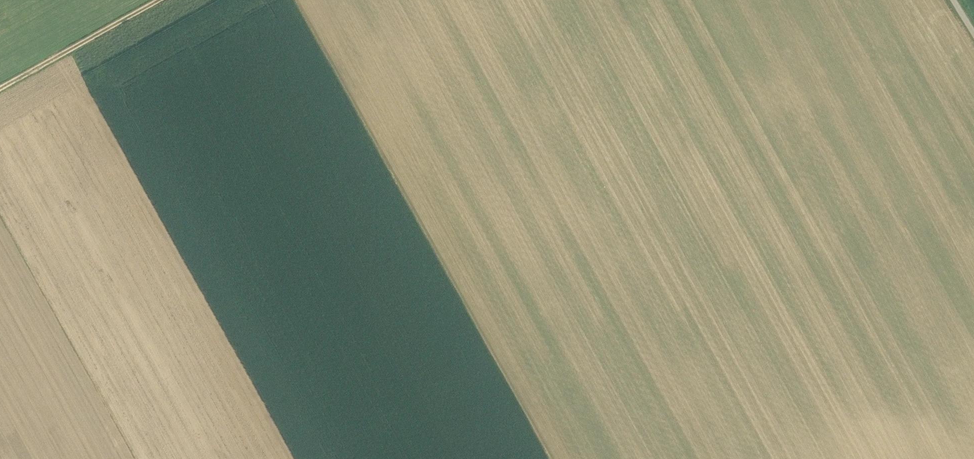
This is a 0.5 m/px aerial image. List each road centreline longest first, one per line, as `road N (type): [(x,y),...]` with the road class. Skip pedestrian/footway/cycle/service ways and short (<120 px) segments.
road 1 (track): [(0,88),(159,0)]

